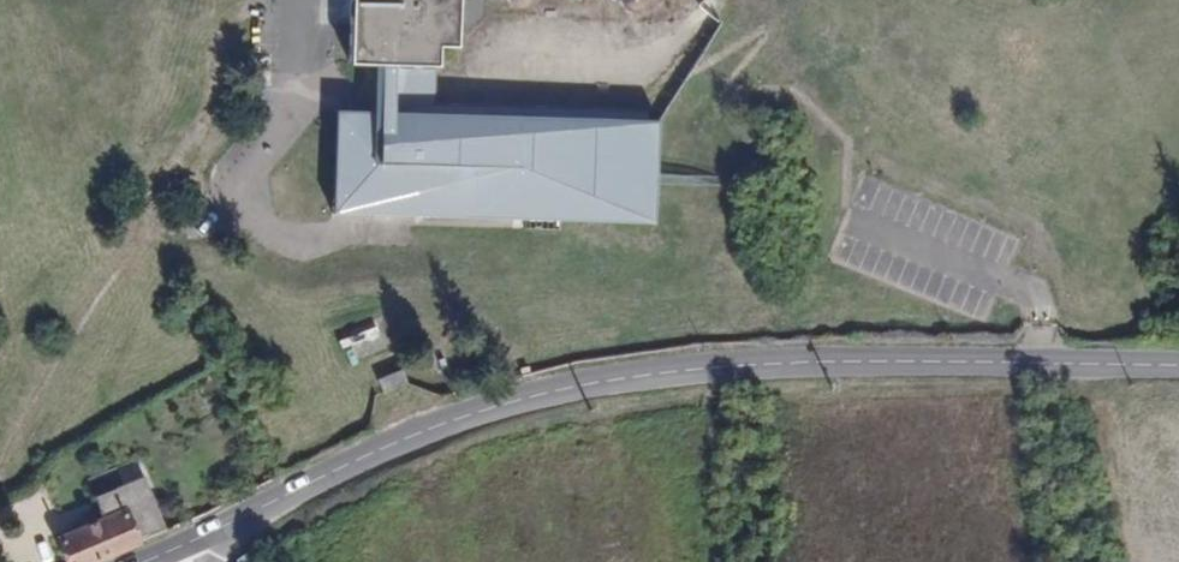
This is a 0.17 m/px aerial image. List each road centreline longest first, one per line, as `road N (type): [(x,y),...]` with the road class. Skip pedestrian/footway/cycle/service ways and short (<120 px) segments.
road 1 (unclassified): [(1178,368),(775,364),(582,382),(435,426),(185,545)]
road 2 (track): [(1112,366),(1115,561)]

